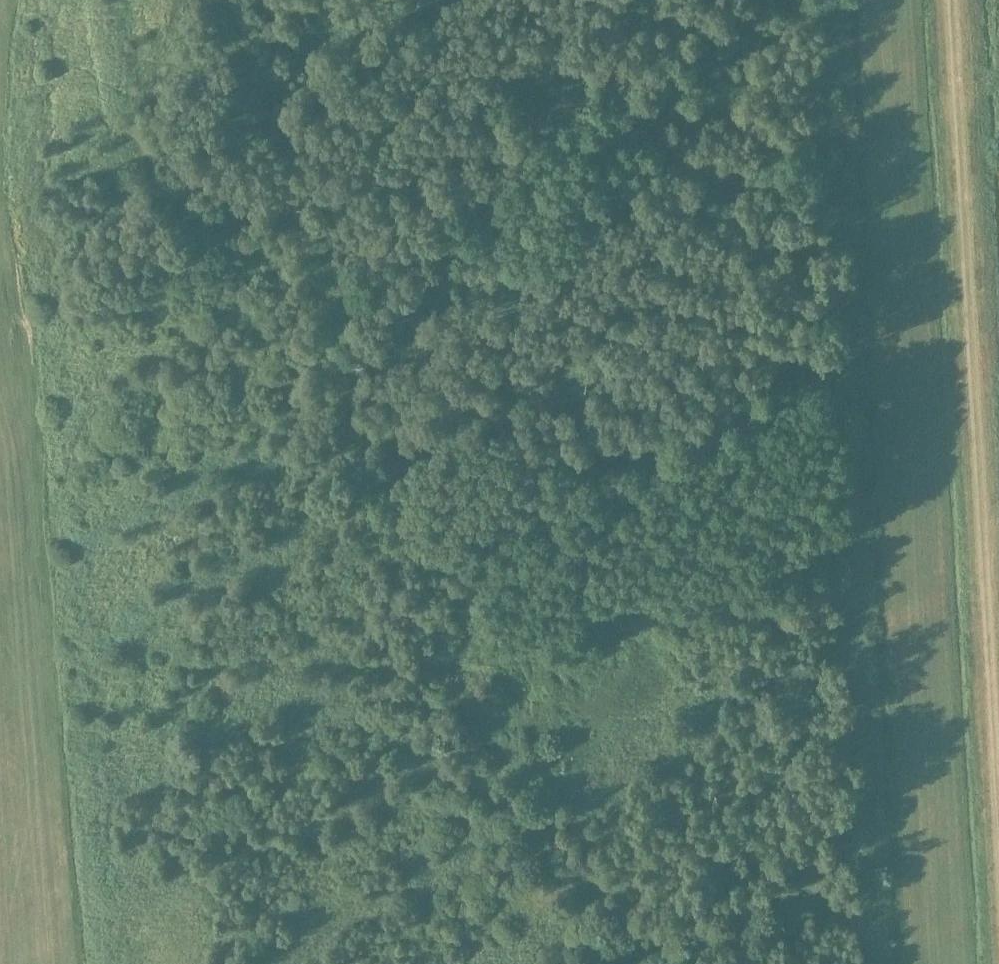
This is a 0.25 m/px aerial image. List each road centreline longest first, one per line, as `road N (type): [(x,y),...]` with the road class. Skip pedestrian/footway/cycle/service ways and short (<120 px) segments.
road 1 (track): [(998,828),(951,0)]

